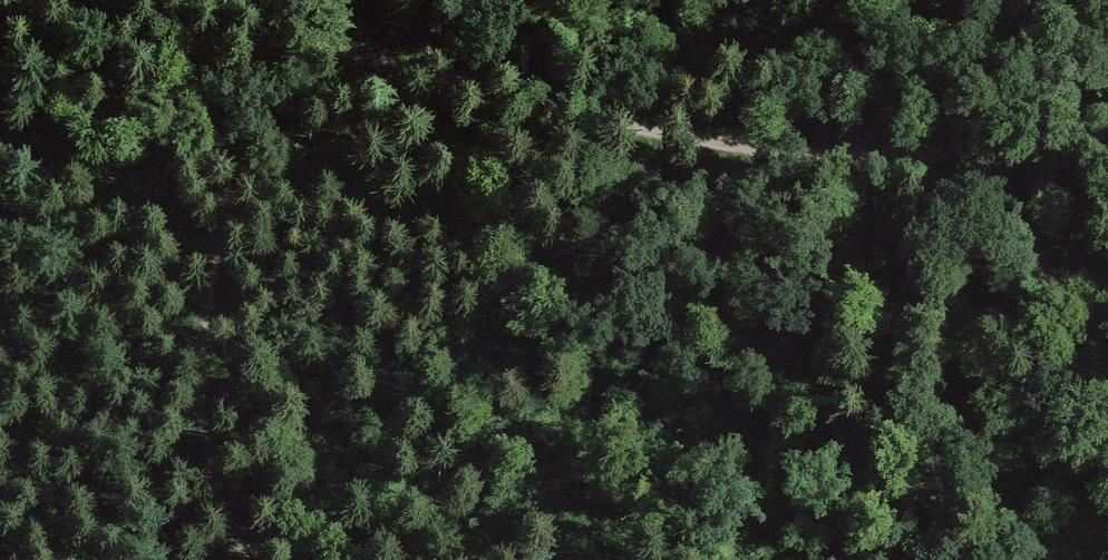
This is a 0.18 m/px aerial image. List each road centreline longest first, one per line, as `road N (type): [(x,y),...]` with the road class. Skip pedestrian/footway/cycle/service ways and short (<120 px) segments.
road 1 (track): [(117,0),(737,149),(856,161),(935,187),(996,221),(1107,356)]
road 2 (track): [(245,559),(218,492),(200,360),(267,33)]
road 3 (track): [(1107,55),(1012,137),(856,161)]
road 4 (track): [(936,0),(916,78),(856,161)]

